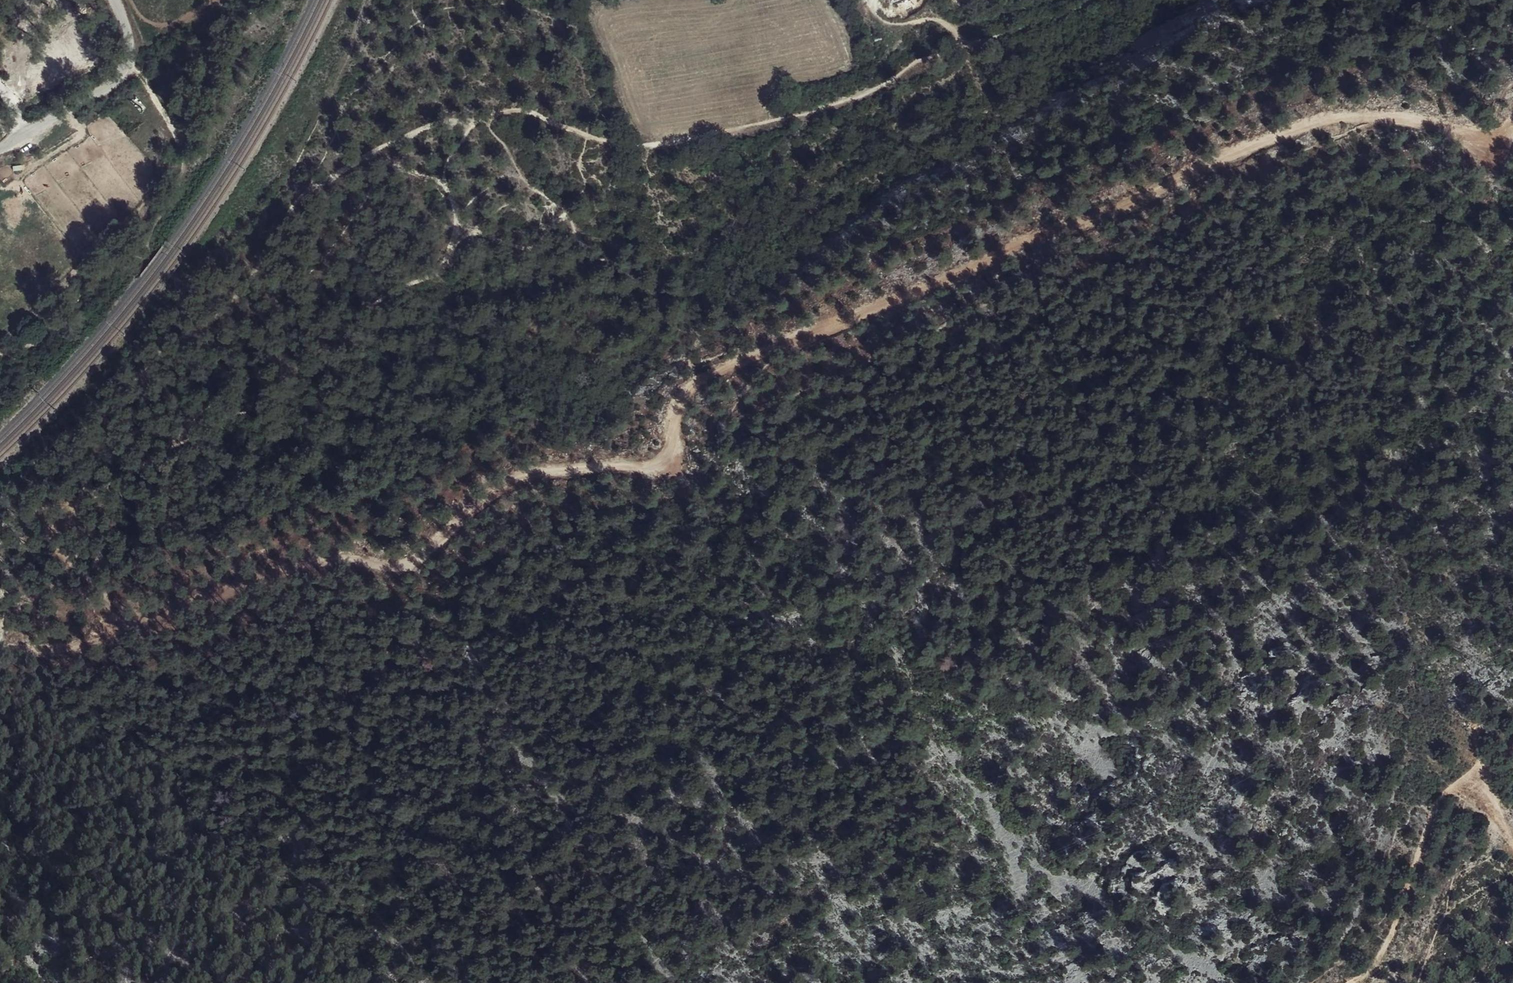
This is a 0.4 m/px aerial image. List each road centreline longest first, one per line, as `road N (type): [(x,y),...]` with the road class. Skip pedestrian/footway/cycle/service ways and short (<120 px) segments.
road 1 (track): [(0,656),(95,645),(175,600),(274,568),(409,563),(522,476),(655,467),(680,401),(744,358)]
road 2 (track): [(744,358),(1333,115),(1401,115),(1484,139),(1499,140),(1512,127)]
road 3 (track): [(1346,982),(1394,924),(1438,795),(1501,749),(1512,750)]
road 4 (unclassified): [(109,0),(127,39),(123,75),(0,146)]

